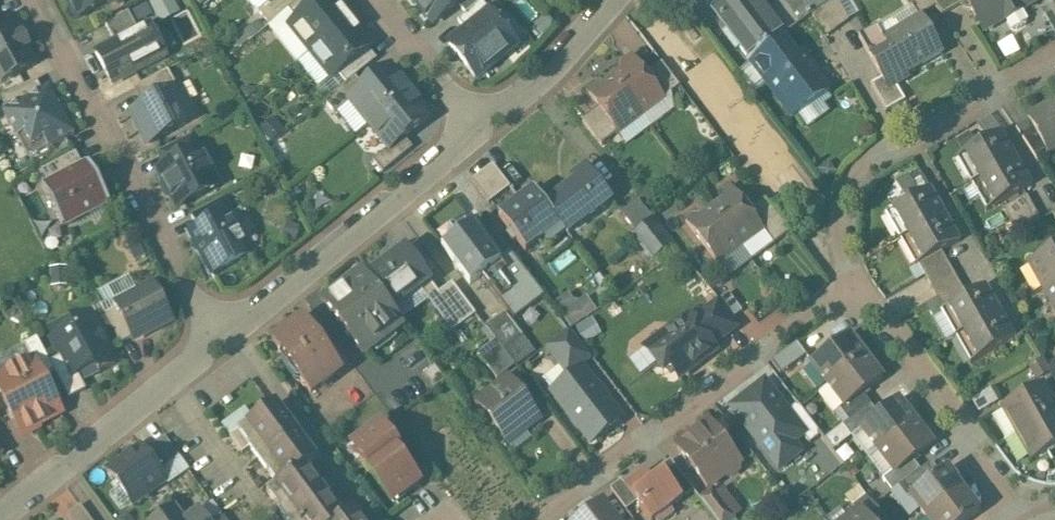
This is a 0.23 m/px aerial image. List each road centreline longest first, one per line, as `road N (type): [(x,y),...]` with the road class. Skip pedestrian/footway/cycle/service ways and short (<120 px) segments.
road 1 (residential): [(531,519),(853,288)]
road 2 (residential): [(217,338),(35,0)]
road 3 (residential): [(483,128),(217,338)]
road 4 (residential): [(217,338),(0,518)]
road 5 (residential): [(853,288),(960,427),(964,450),(1006,519)]
road 6 (residential): [(911,145),(1006,306)]
road 7 (residential): [(610,0),(570,50),(483,128)]
road 8 (residential): [(483,128),(379,0)]
road 9 (residential): [(900,151),(870,169),(843,207),(853,288)]
road 10 (residential): [(990,100),(1054,205)]
road 11 (residential): [(900,151),(838,45)]

